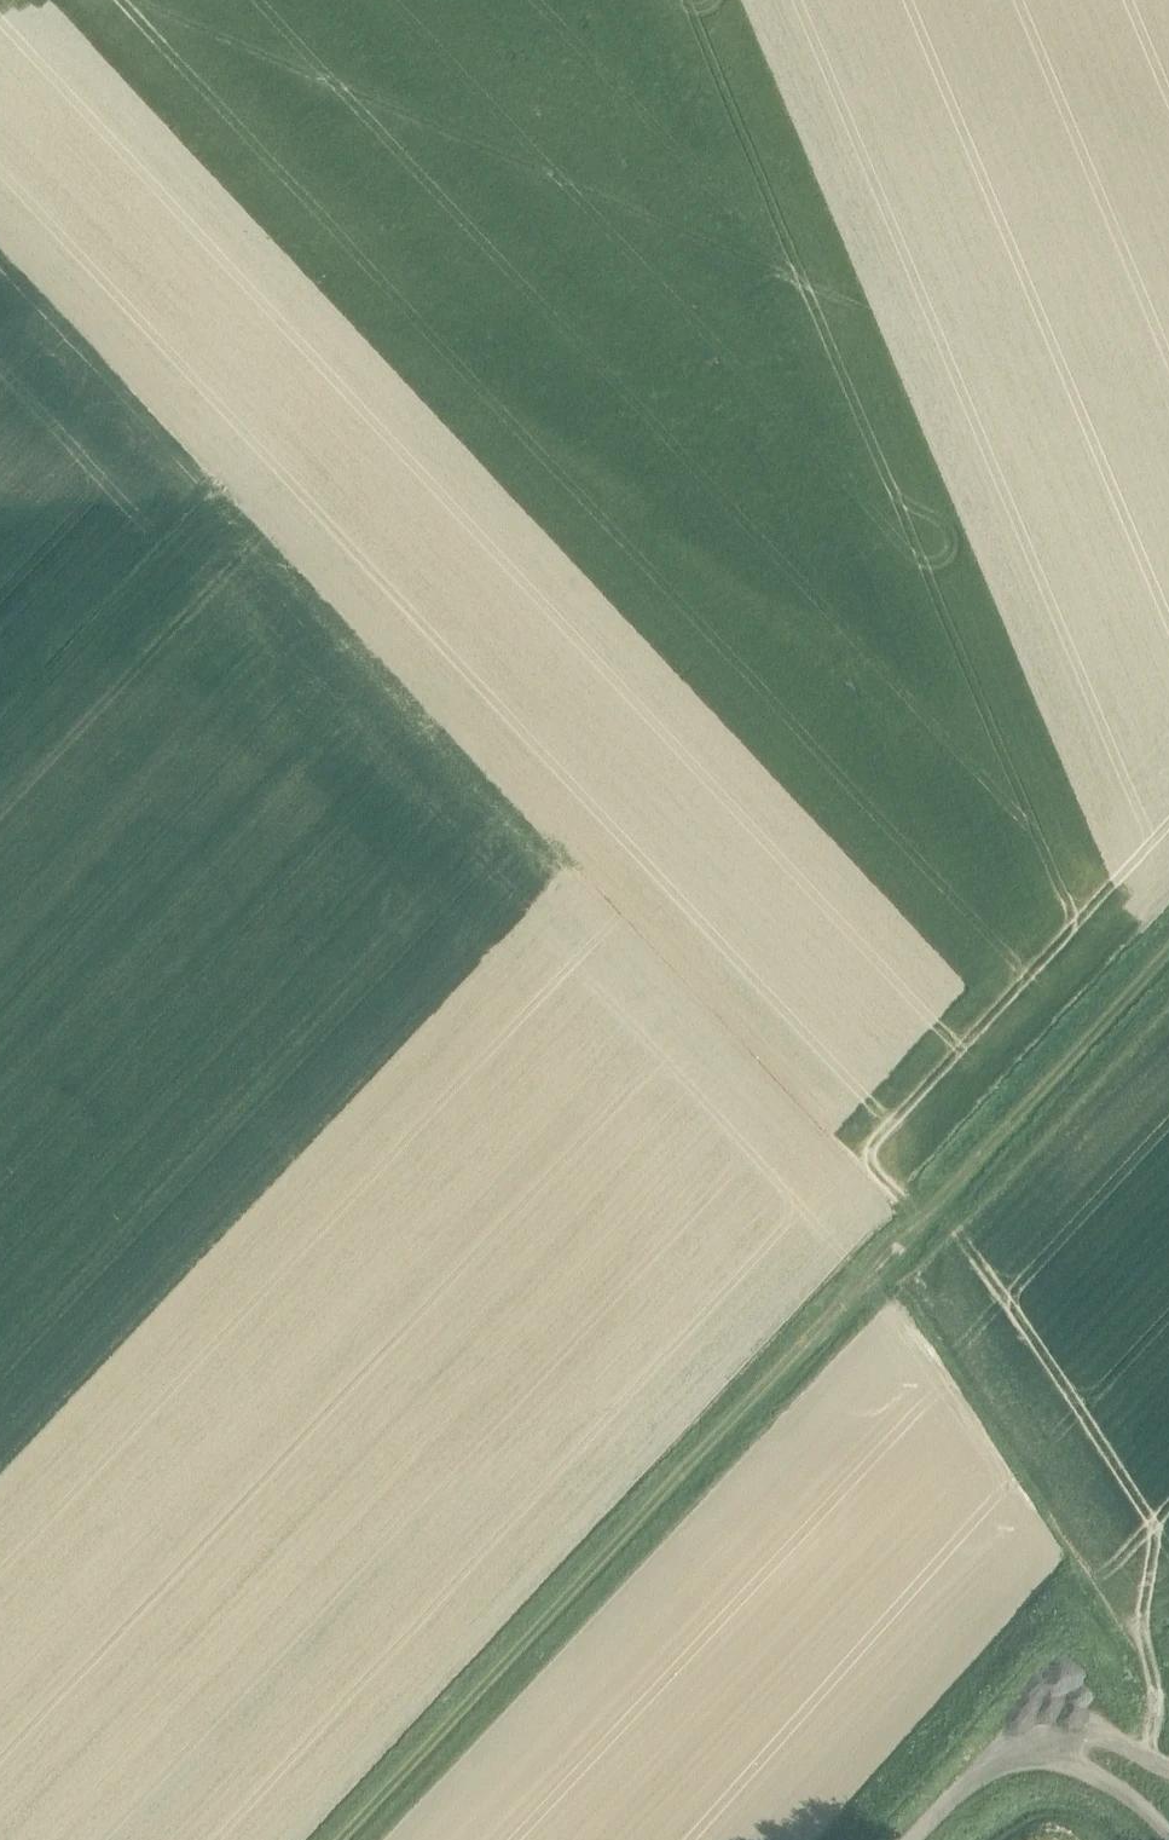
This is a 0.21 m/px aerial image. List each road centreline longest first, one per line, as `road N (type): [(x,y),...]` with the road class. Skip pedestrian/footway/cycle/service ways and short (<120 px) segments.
road 1 (track): [(339,1839),(1168,949)]
road 2 (track): [(1168,1836),(1116,1786),(1035,1753),(1066,1729),(1098,1732),(1168,1768)]
road 3 (unclassified): [(915,1839),(996,1763),(1035,1753)]
road 4 (track): [(1157,1764),(1155,1652),(1146,1627)]

